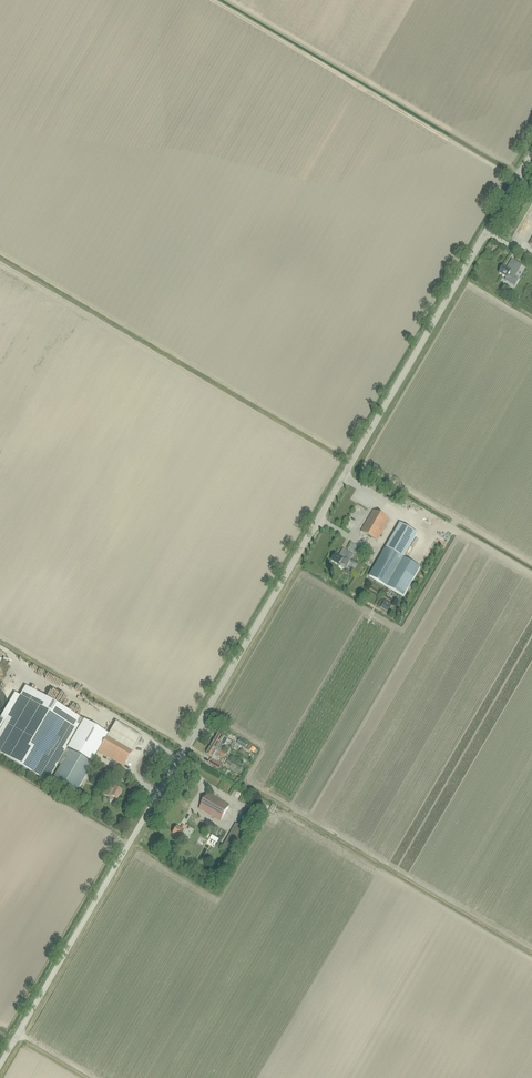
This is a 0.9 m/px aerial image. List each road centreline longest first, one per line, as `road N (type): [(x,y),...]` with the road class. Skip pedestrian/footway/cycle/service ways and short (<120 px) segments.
road 1 (unclassified): [(0,1065),(531,153)]

